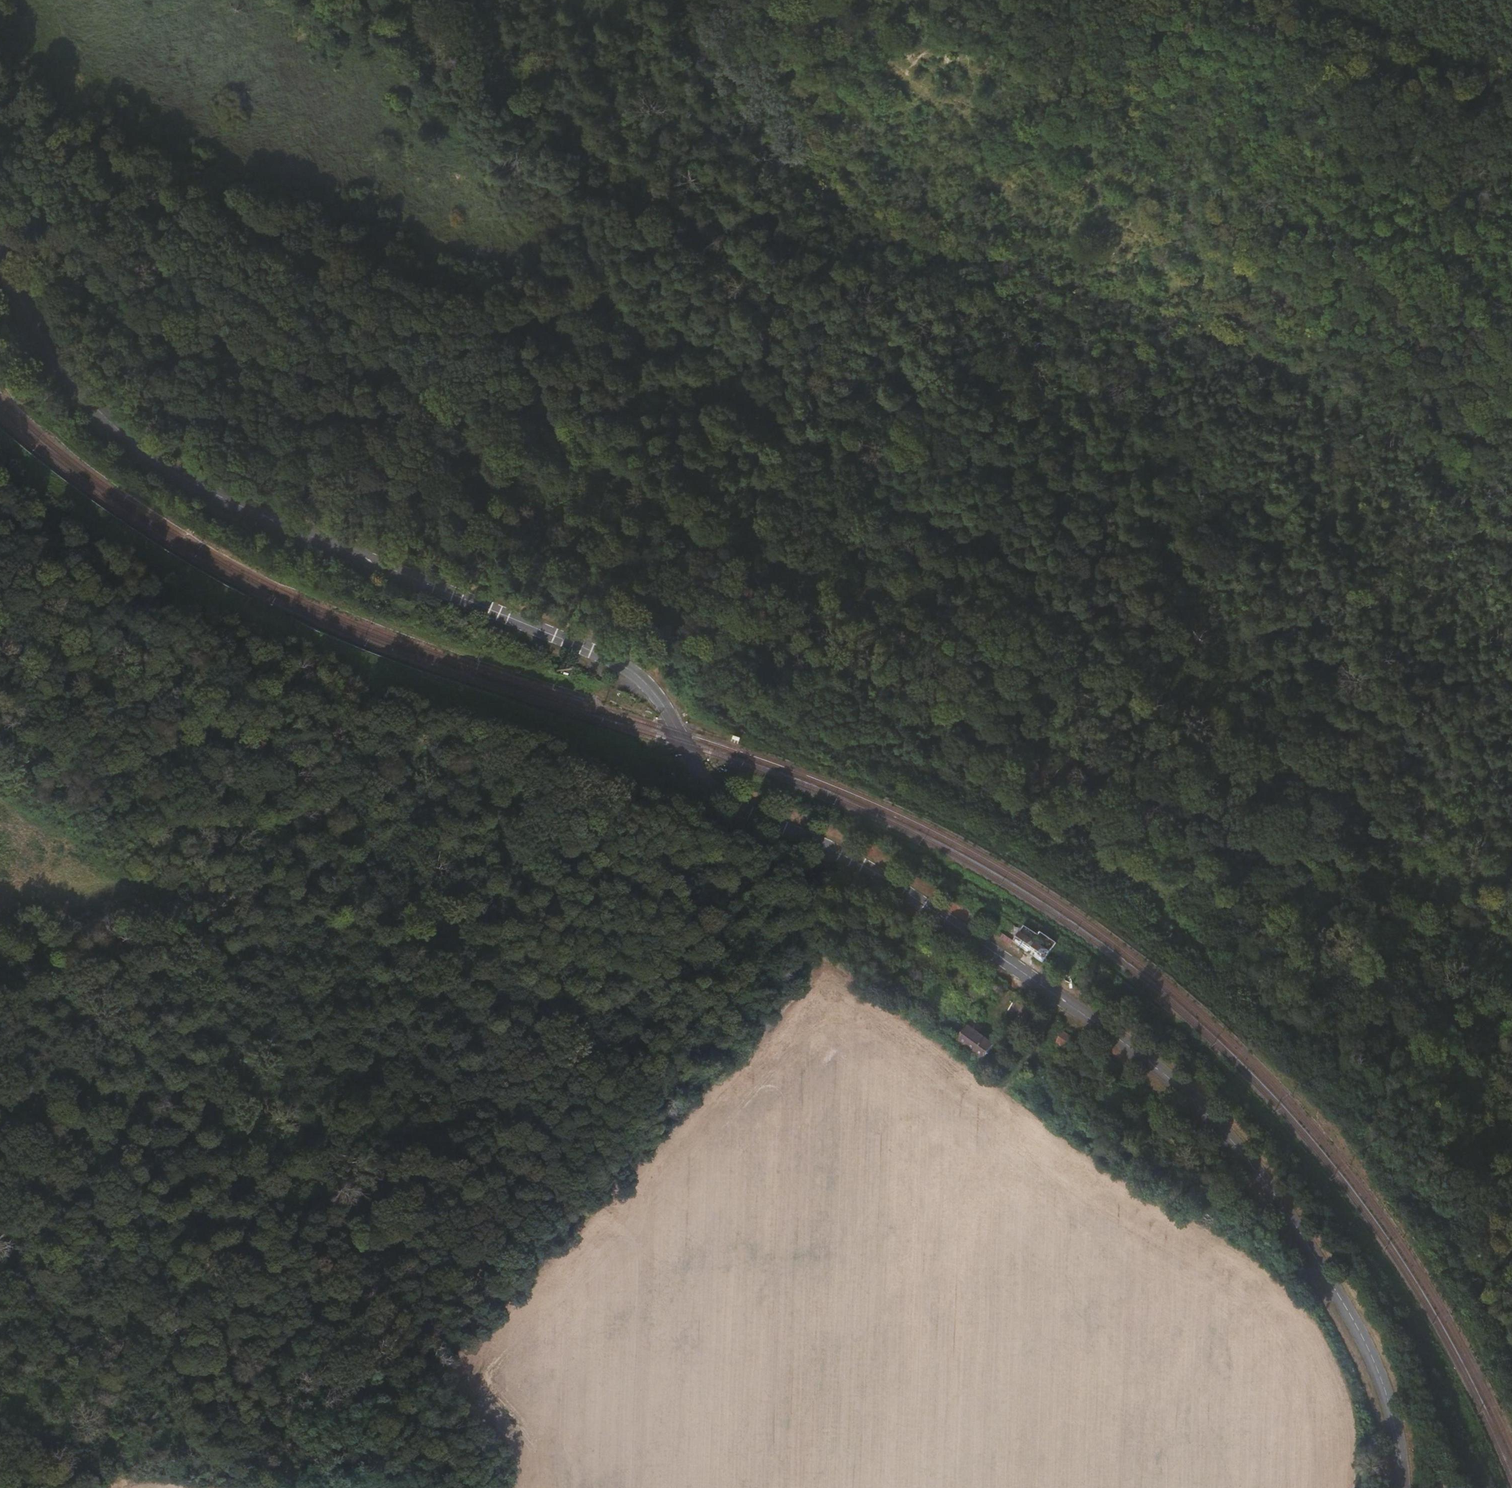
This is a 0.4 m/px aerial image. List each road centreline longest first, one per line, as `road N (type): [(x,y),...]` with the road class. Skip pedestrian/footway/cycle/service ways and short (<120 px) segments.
road 1 (tertiary): [(0,253),(51,352),(136,444),(267,523),(628,668),(661,700),(702,777),(725,799),(894,884),(1180,1089),(1258,1170),(1356,1324),(1387,1393),(1403,1487)]

